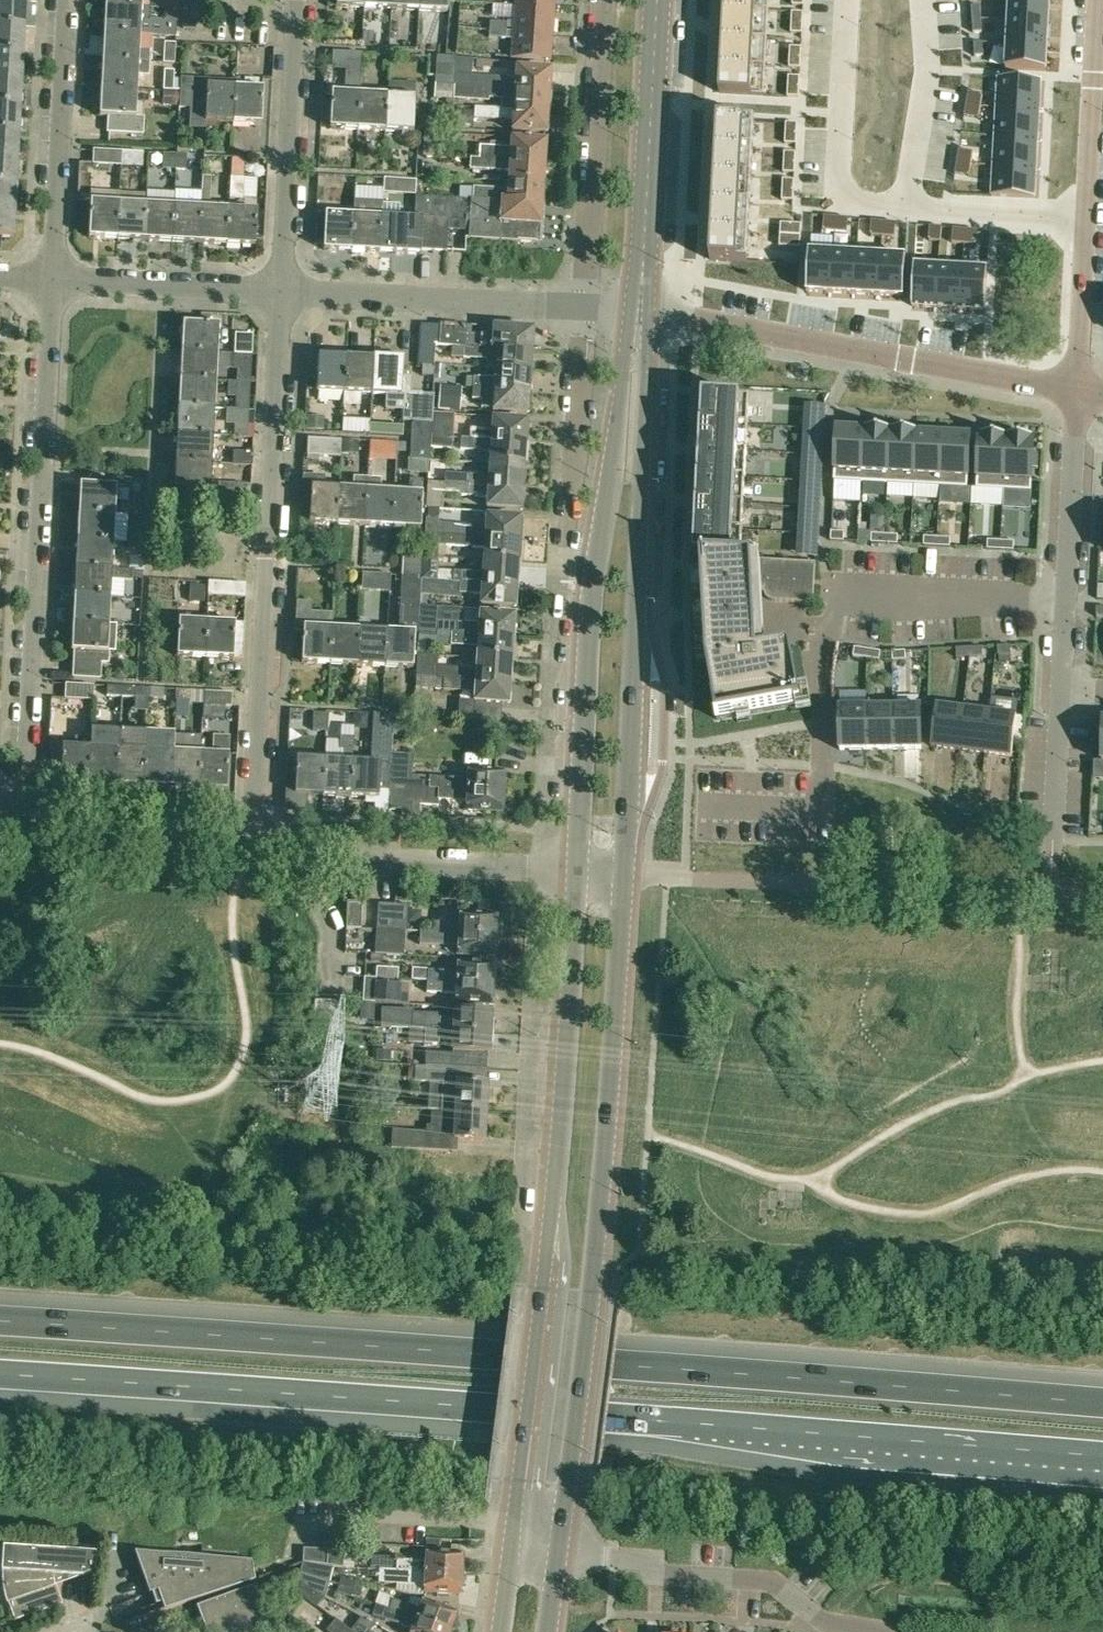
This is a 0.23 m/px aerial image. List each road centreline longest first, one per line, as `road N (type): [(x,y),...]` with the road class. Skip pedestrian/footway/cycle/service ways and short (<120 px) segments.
road 1 (motorway): [(1102,1403),(0,1325)]
road 2 (motorway): [(0,1380),(1102,1456)]
road 3 (tertiary): [(559,1554),(606,1151),(627,876)]
road 4 (tertiary): [(576,873),(563,1087),(511,1550)]
road 5 (residential): [(24,841),(53,279)]
road 6 (residential): [(250,852),(281,291)]
road 7 (tertiary): [(639,360),(606,516),(576,873)]
road 8 (tertiary): [(627,876),(647,514),(639,360)]
road 9 (residential): [(1076,389),(642,314)]
road 10 (unclassified): [(576,873),(250,852)]
road 11 (tertiary): [(642,314),(656,0)]
road 12 (residential): [(585,311),(601,0)]
road 13 (residential): [(585,311),(281,291)]
road 14 (unclassified): [(1060,688),(1076,389)]
road 15 (residential): [(281,291),(297,0)]
road 16 (residential): [(883,1631),(822,1620),(773,1581),(665,1575),(612,1557)]
road 17 (residential): [(53,279),(68,0)]
road 18 (residential): [(849,0),(836,199),(902,204)]
road 19 (residential): [(585,311),(571,550)]
road 20 (residential): [(281,291),(53,279)]
road 21 (unclassified): [(250,852),(24,841)]
road 22 (unclassified): [(1085,218),(1097,0)]
road 23 (residential): [(902,204),(930,58),(925,0)]
road 24 (residential): [(902,204),(1085,218)]
road 25 (unclassified): [(1076,389),(1085,218)]
road 26 (unclassified): [(1052,857),(1060,688)]

